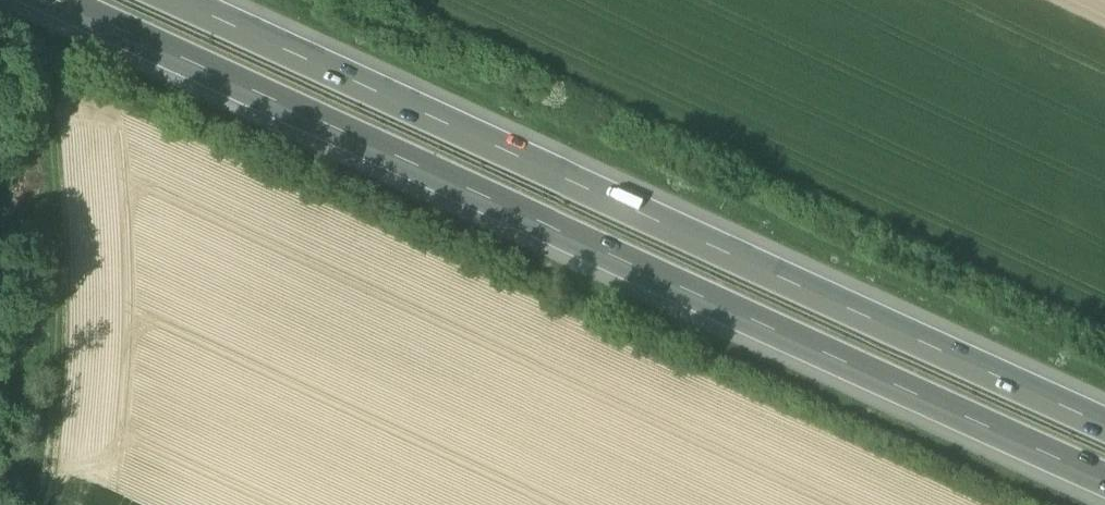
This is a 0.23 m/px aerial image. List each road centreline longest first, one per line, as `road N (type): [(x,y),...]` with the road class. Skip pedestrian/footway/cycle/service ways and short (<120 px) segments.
road 1 (motorway): [(56,0),(1104,480)]
road 2 (motorway): [(1104,425),(178,0)]
road 3 (track): [(48,504),(63,91)]

